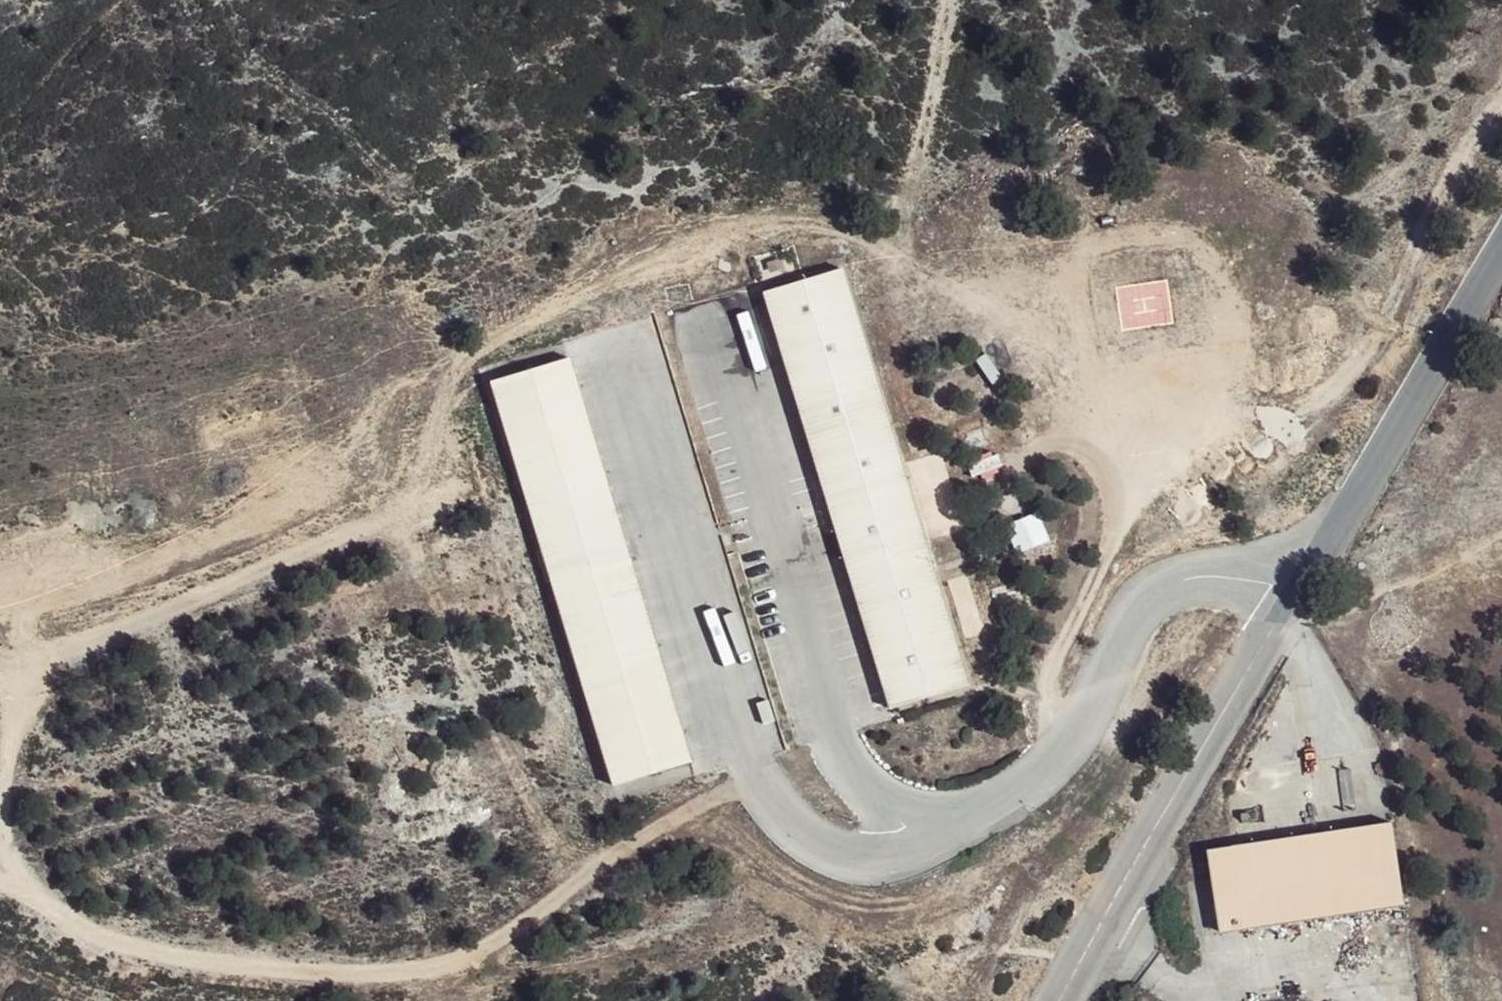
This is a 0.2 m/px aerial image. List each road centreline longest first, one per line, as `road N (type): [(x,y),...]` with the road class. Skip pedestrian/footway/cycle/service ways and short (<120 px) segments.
road 1 (track): [(754,773),(723,804),(592,861),(554,911),(467,958),(339,975),(89,917),(20,853),(0,783)]
road 2 (unclassified): [(1062,1000),(1318,542),(1501,281)]

